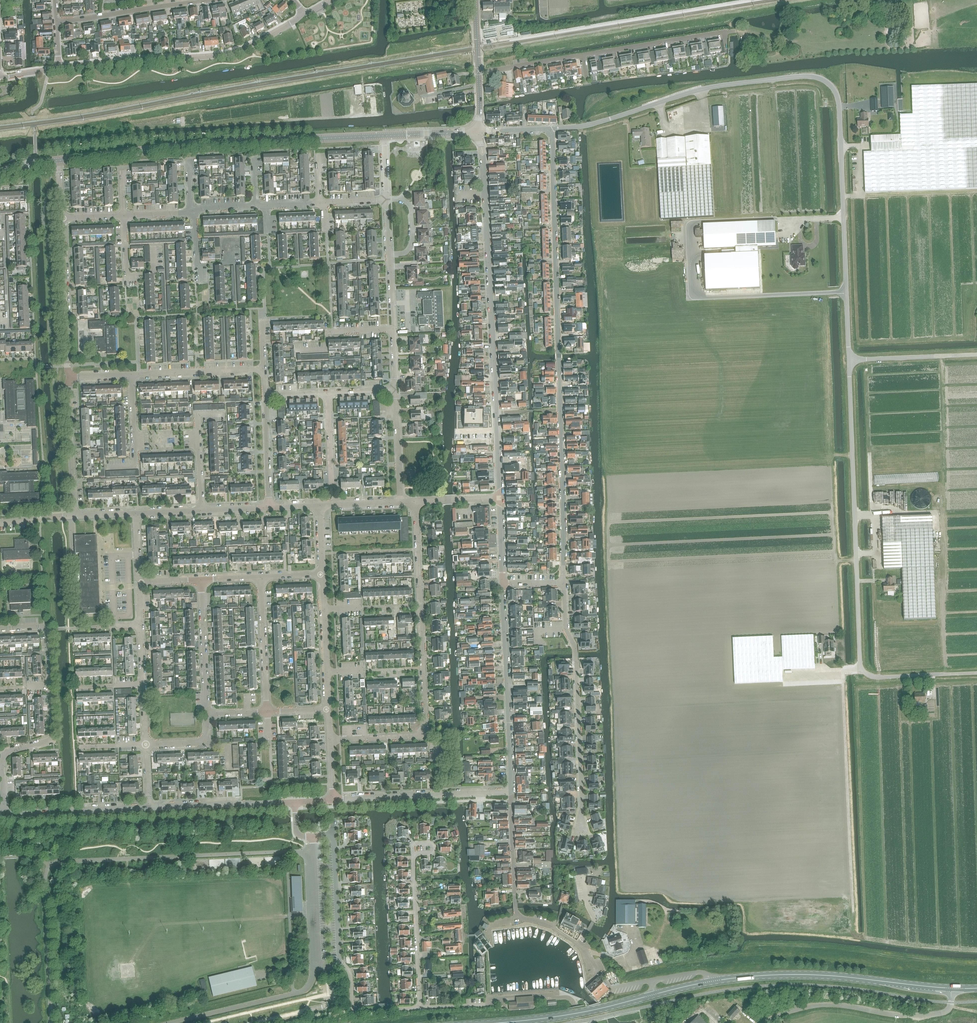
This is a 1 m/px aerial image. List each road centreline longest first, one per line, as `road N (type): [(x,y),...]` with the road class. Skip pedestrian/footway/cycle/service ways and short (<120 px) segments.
road 1 (unclassified): [(849,359),(840,110),(829,84),(802,76),(726,85),(611,119)]
road 2 (primary): [(952,988),(758,976),(492,1022)]
road 3 (unclassified): [(976,673),(875,677),(861,669),(849,359)]
road 4 (residential): [(331,739),(425,736),(416,501)]
road 5 (tertiary): [(58,161),(385,136)]
road 6 (residential): [(496,413),(478,132)]
road 7 (residential): [(560,411),(549,131)]
road 8 (unclassified): [(59,66),(230,53),(303,12)]
road 9 (residential): [(581,827),(576,649),(565,629),(564,583)]
road 10 (unclassified): [(479,72),(722,32)]
road 11 (unclassified): [(764,1022),(817,1005),(935,1014),(950,1007),(952,988)]
road 12 (residential): [(512,791),(503,583)]
road 13 (residential): [(333,800),(512,791)]
road 14 (residential): [(564,583),(560,411)]
road 15 (residential): [(2,769),(7,752),(53,732),(49,634)]
road 16 (residential): [(70,377),(63,218)]
road 17 (residential): [(55,22),(212,0)]
road 18 (unclassified): [(340,966),(319,967),(313,836)]
road 19 (residential): [(420,1007),(413,858)]
road 20 (unclassified): [(148,807),(295,801)]
road 21 (unclassified): [(4,814),(148,807)]
road 22 (residential): [(75,515),(70,377)]
road 23 (residential): [(207,715),(201,580)]
road 24 (residential): [(267,712),(262,577)]
road 25 (residential): [(326,709),(321,574)]
road 26 (residential): [(263,369),(131,374)]
road 27 (unclassified): [(340,966),(334,835)]
road 28 (unclassified): [(849,359),(976,354)]
road 29 (residential): [(202,510),(197,416),(224,413)]

